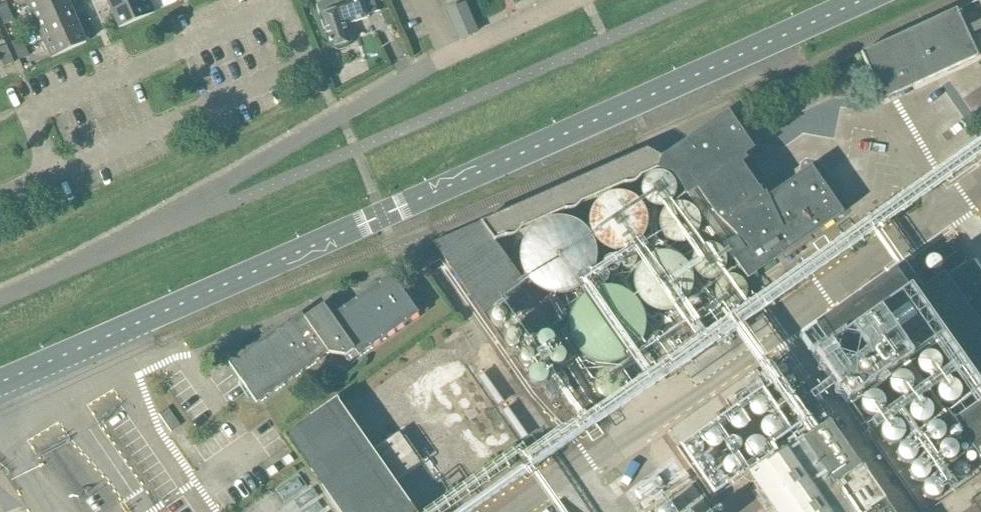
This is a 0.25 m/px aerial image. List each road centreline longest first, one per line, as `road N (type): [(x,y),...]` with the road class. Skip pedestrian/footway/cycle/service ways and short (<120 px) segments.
road 1 (secondary): [(0,382),(861,0)]
road 2 (residential): [(156,230),(450,57),(575,0)]
road 3 (unclassified): [(0,296),(156,230)]

